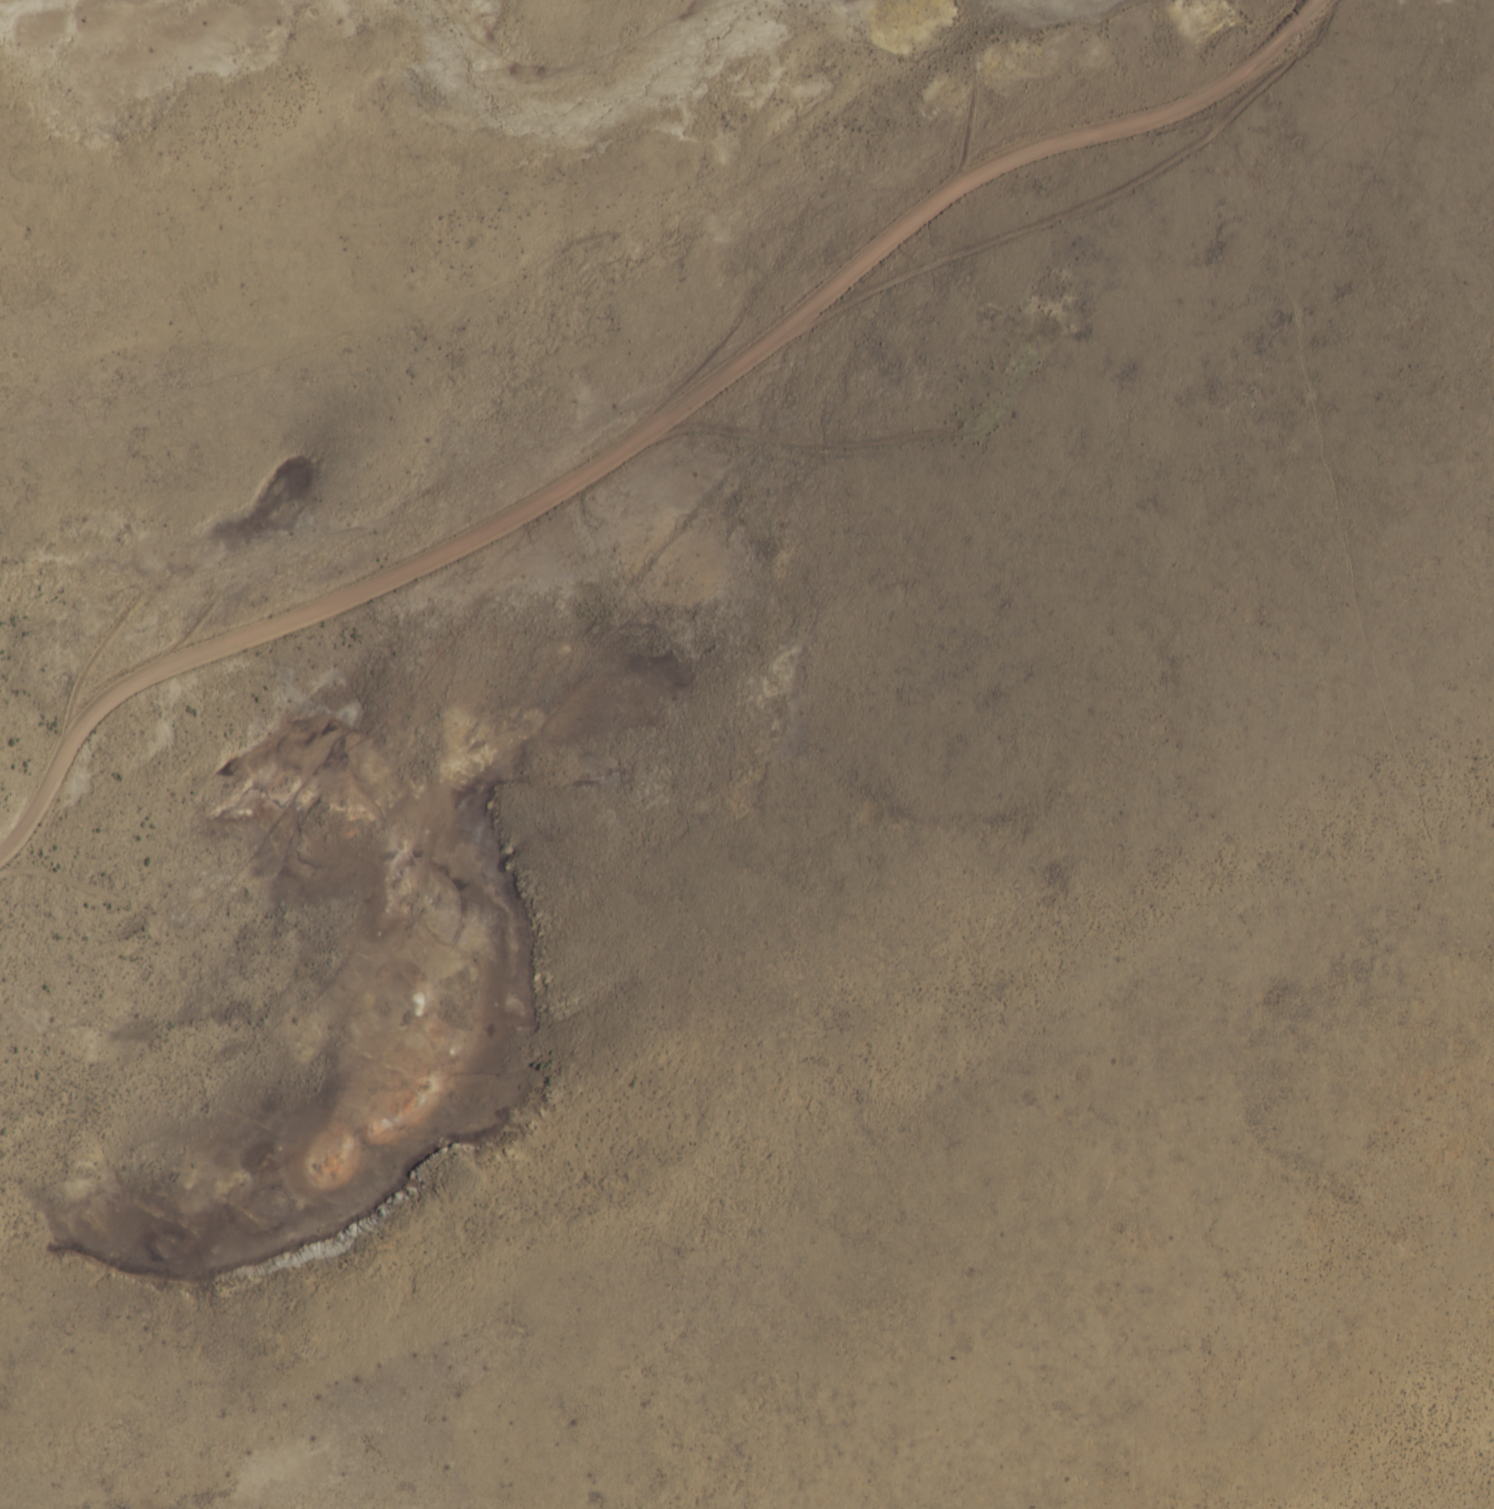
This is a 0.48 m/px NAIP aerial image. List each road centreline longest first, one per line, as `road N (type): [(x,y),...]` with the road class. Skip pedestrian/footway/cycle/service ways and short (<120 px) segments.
road 1 (tertiary): [(0,861),(37,817),(85,721),(117,691),(327,609),(444,555),(577,479),(802,321),(992,163),(1213,93),(1324,0)]

